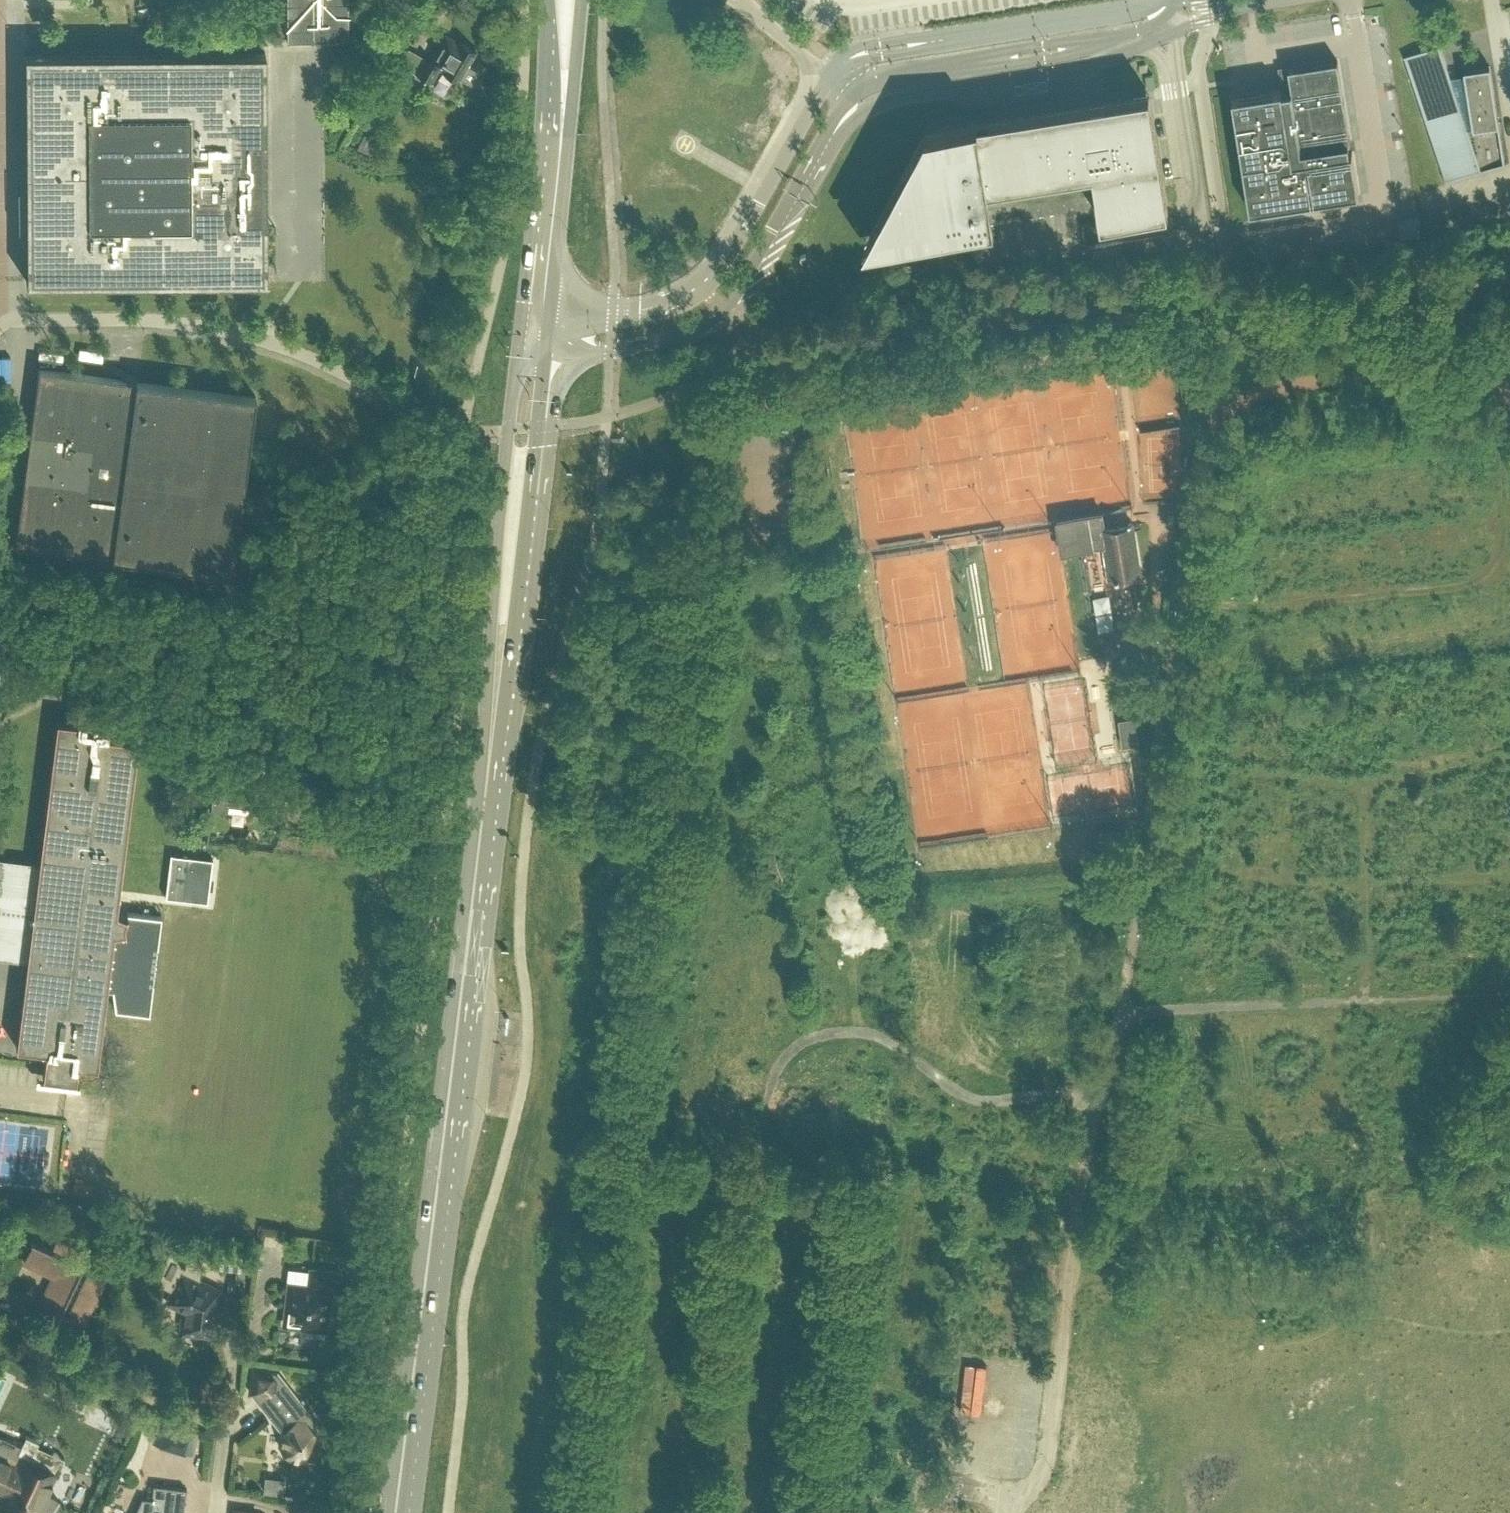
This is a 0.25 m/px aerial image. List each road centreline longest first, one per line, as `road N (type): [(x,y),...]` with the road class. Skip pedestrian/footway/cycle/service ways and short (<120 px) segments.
road 1 (tertiary): [(489,783),(518,629),(582,0)]
road 2 (tertiary): [(546,0),(547,95),(497,532),(489,783)]
road 3 (tertiary): [(398,1512),(489,783)]
road 4 (track): [(1508,389),(1309,377),(1256,396),(1208,439),(1177,608)]

